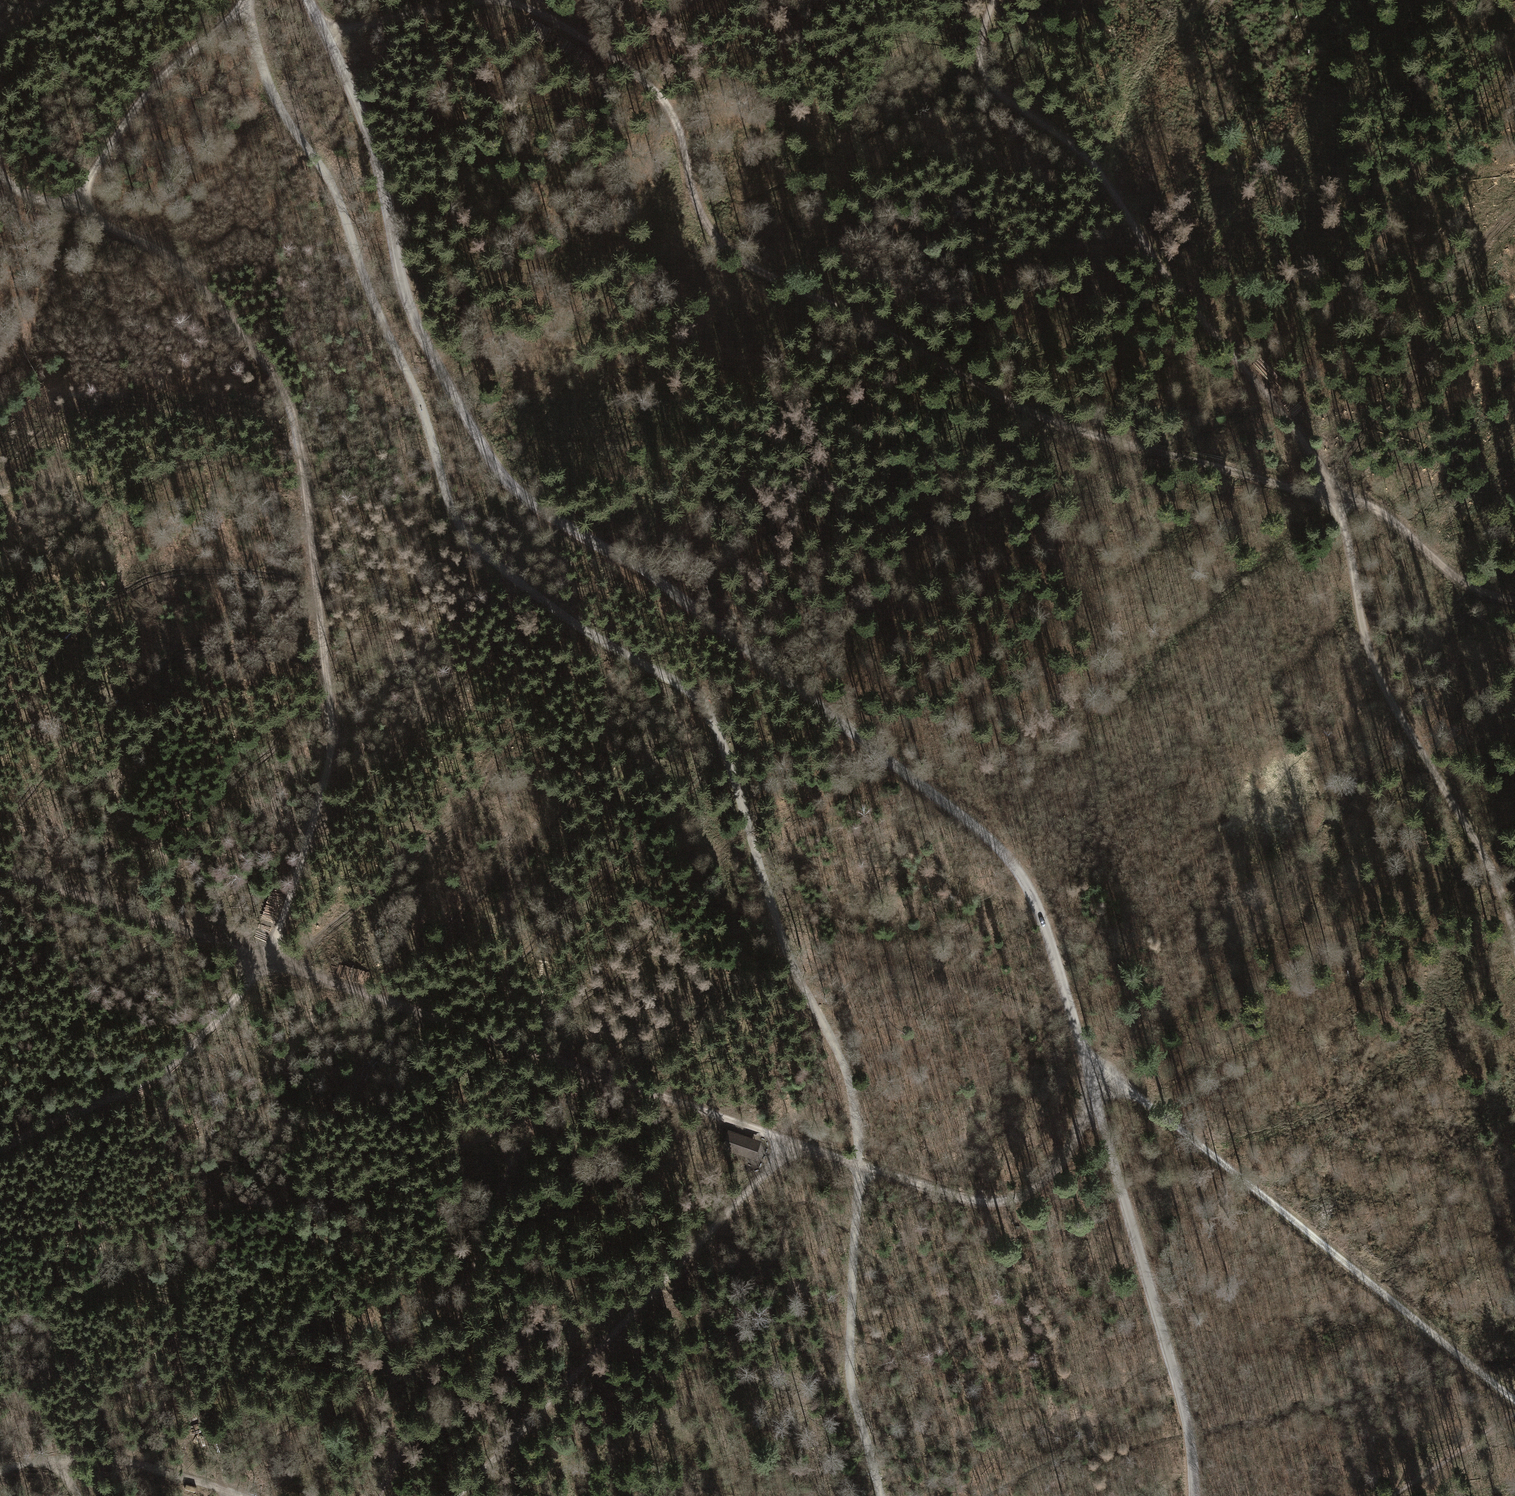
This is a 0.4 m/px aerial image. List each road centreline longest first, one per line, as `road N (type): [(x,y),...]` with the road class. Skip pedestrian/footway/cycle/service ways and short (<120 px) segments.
road 1 (unclassified): [(309,0),(371,137),(412,311),(497,467),(538,505),(667,586),(967,819),(1021,875),(1056,957),(1182,1397),(1195,1495)]
road 2 (track): [(250,0),(274,93),(341,204),(461,527),(495,563),(585,630),(687,691),(723,744),(780,930),(852,1092),(858,1178),(847,1368),(881,1495)]
road 3 (track): [(327,35),(470,2),(535,11),(634,72),(665,103),(705,221),(746,262),(1045,419),(1361,502),(1460,580),(1514,600)]
road 4 (track): [(71,205),(186,270),(268,368),(293,410),(307,482),(330,759),(275,938),(246,988),(161,1071),(0,1151)]
road 5 (track): [(0,869),(969,1200),(1012,1199),(1045,1181),(1096,1096)]
road 6 (track): [(1218,339),(1302,440),(1337,496),(1378,673),(1486,858),(1514,940)]
road 7 (track): [(1088,1067),(1150,1105),(1514,1402)]
road 8 (track): [(794,1144),(457,1495)]
road 9 (track): [(993,0),(978,59),(991,85),(1099,171),(1164,274),(1218,339)]
road 10 (track): [(243,0),(153,84),(71,205)]
road 11 (track): [(250,1495),(120,1459),(54,1458)]

